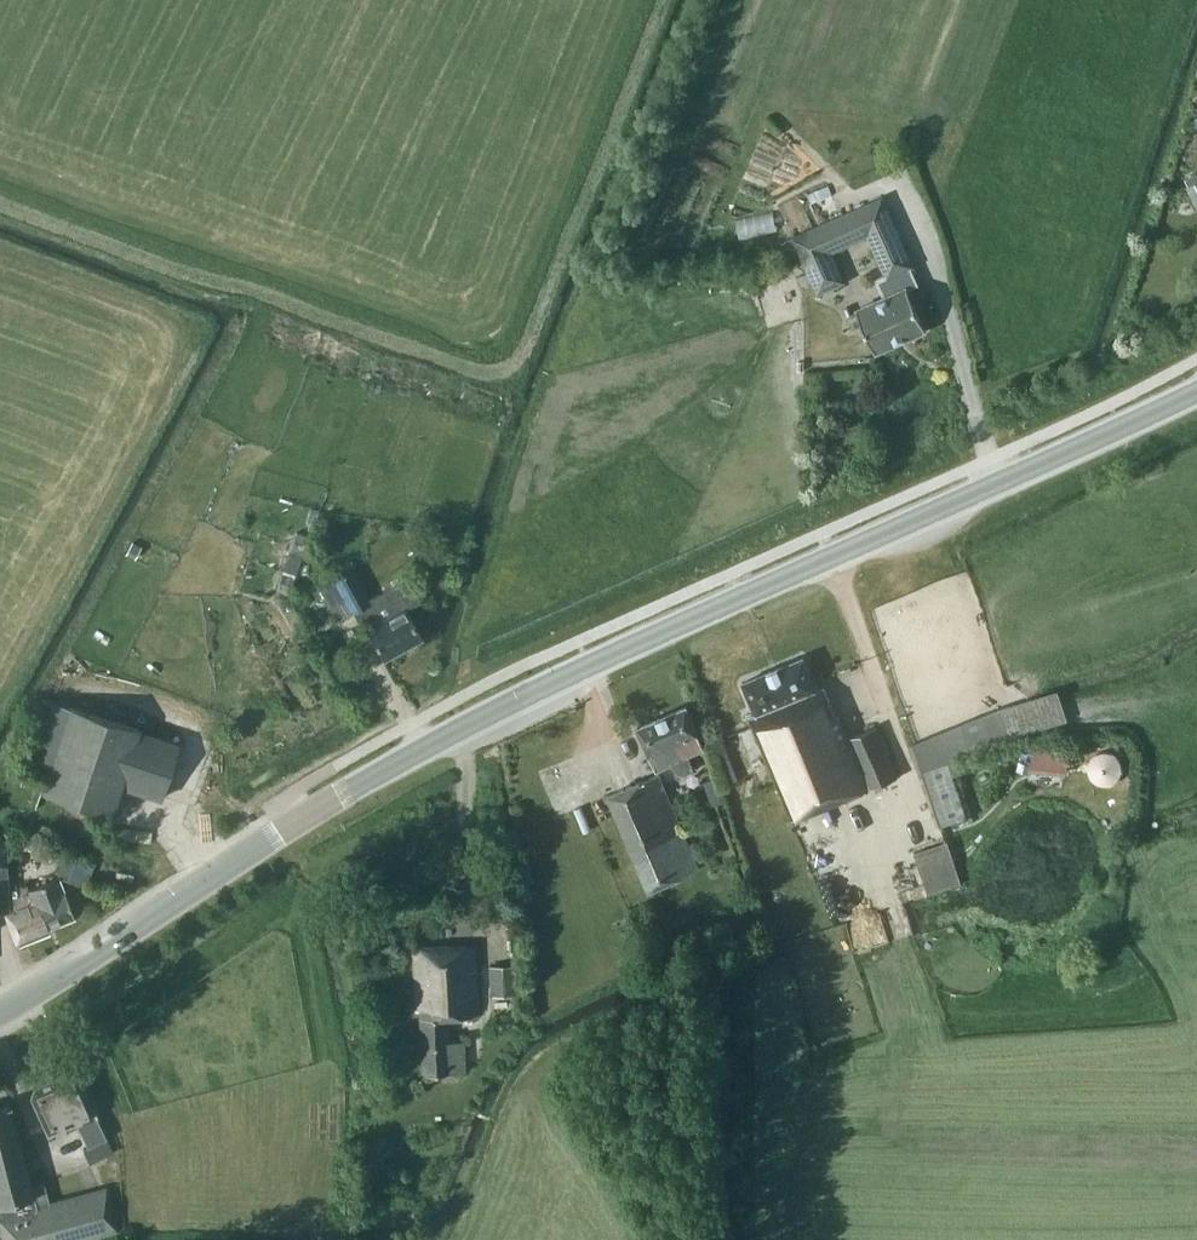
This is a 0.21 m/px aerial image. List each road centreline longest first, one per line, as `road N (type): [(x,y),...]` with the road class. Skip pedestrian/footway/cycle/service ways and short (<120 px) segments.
road 1 (primary): [(0,1010),(297,820),(460,730),(1196,386)]

